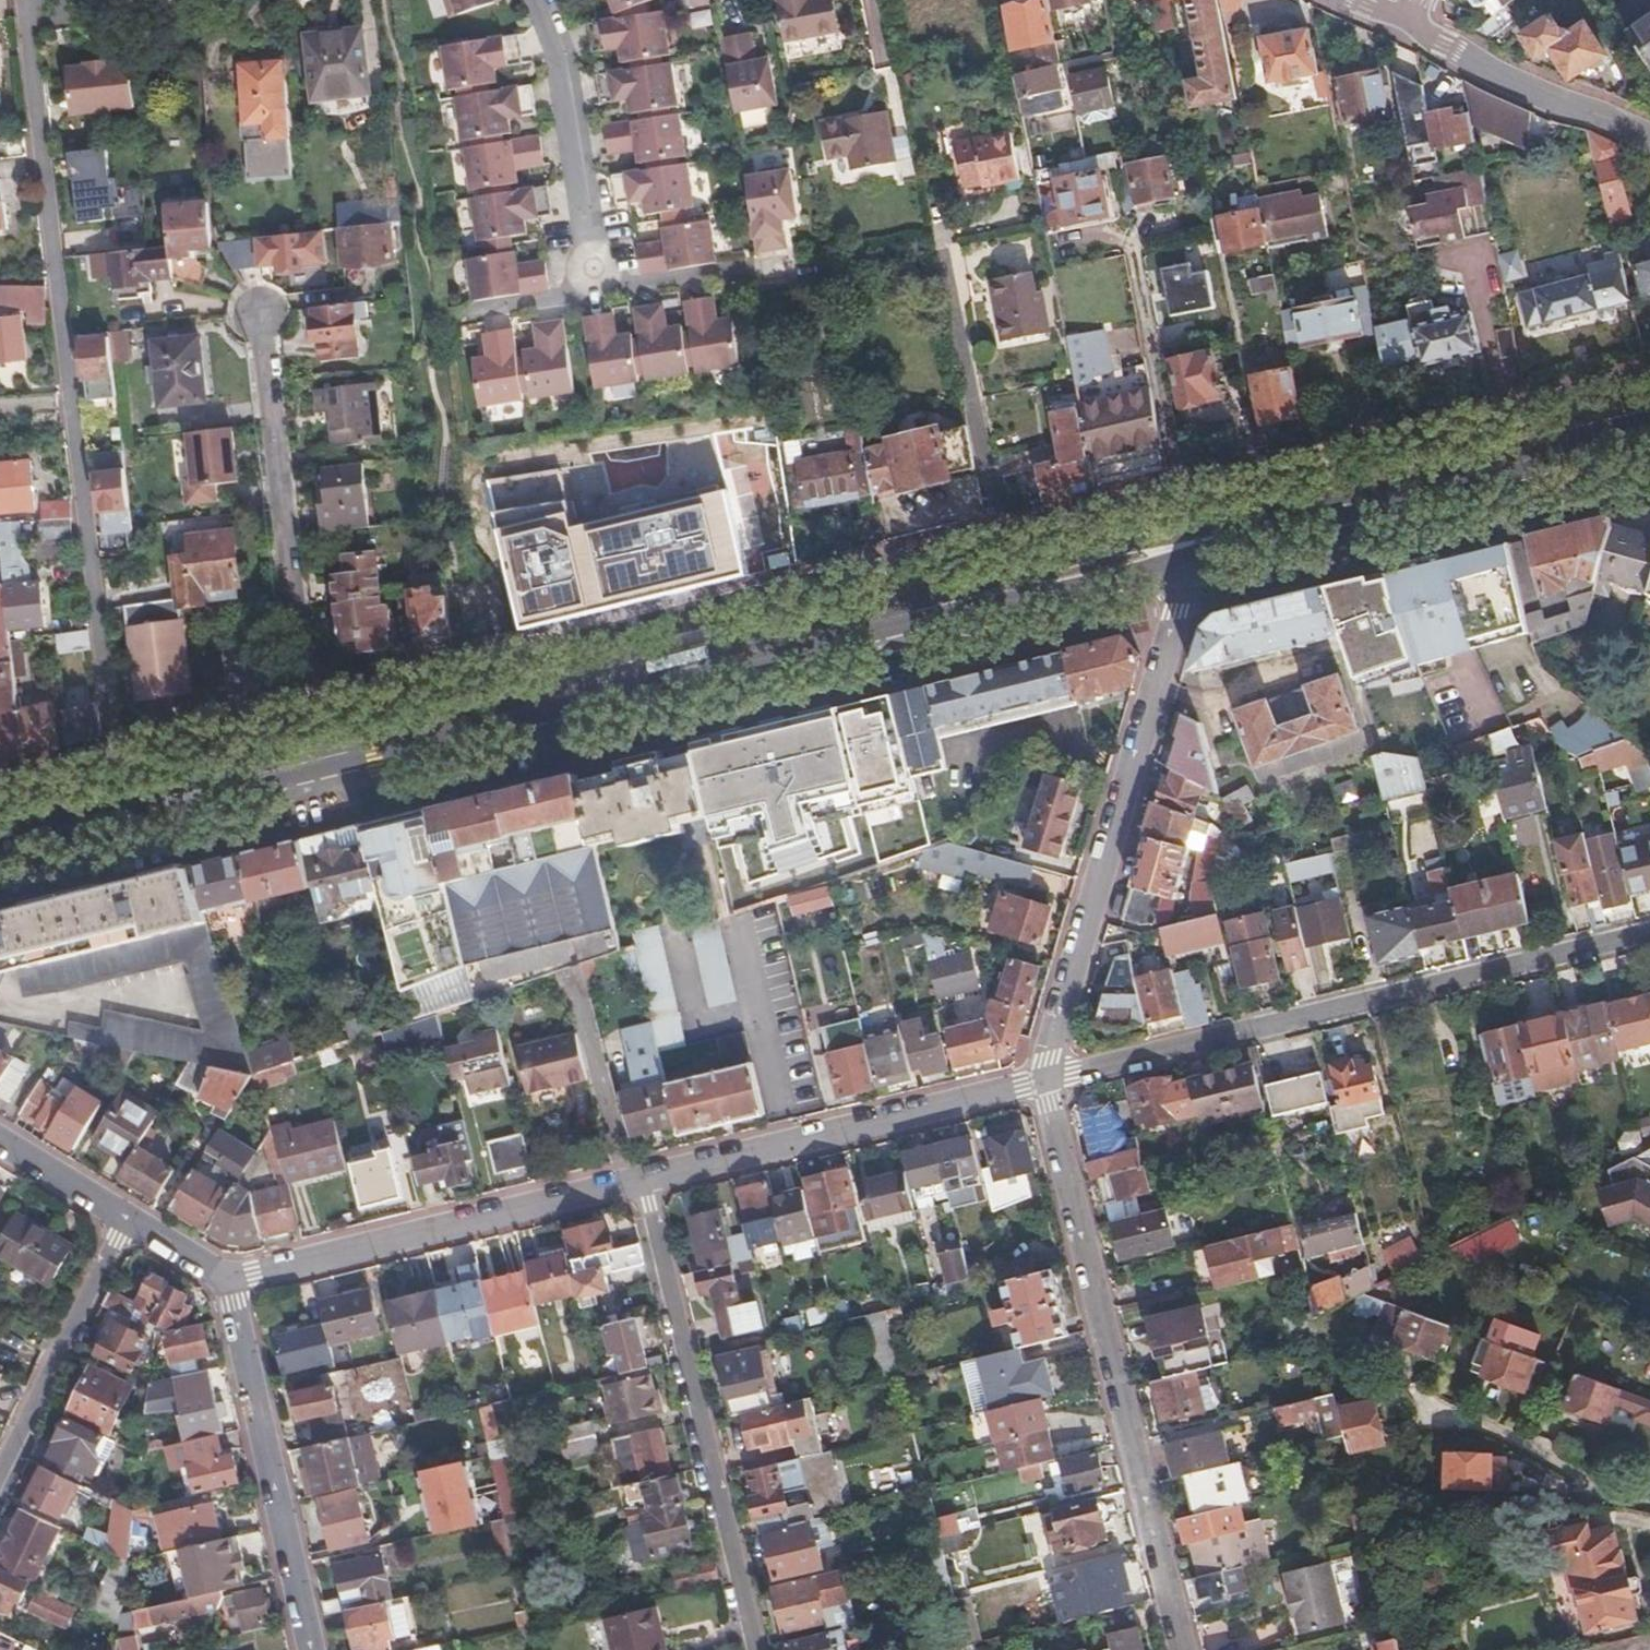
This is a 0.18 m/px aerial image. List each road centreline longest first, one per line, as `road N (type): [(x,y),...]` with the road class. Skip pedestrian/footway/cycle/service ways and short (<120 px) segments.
road 1 (primary): [(317,759),(1172,554)]
road 2 (residential): [(24,10),(107,742),(132,804)]
road 3 (residential): [(1041,1076),(1649,932)]
road 4 (unclassified): [(1177,1649),(1041,1076)]
road 5 (unclassified): [(1041,1076),(1179,610),(1172,554)]
road 6 (primary): [(1172,554),(1649,432)]
road 7 (unclassified): [(644,1177),(751,1649)]
road 8 (residential): [(260,311),(317,759)]
road 9 (residential): [(225,1279),(644,1177)]
road 10 (residential): [(644,1177),(1041,1076)]
road 11 (residential): [(309,1649),(225,1279)]
road 12 (unclassified): [(0,1470),(126,1219)]
road 13 (residential): [(594,270),(563,51),(540,0)]
road 14 (residential): [(1407,19),(1516,82),(1649,136)]
road 15 (residential): [(793,257),(642,280),(594,270)]
road 16 (primary): [(132,804),(317,759)]
road 17 (residential): [(126,1219),(0,1141)]
road 18 (primary): [(0,841),(132,804)]

